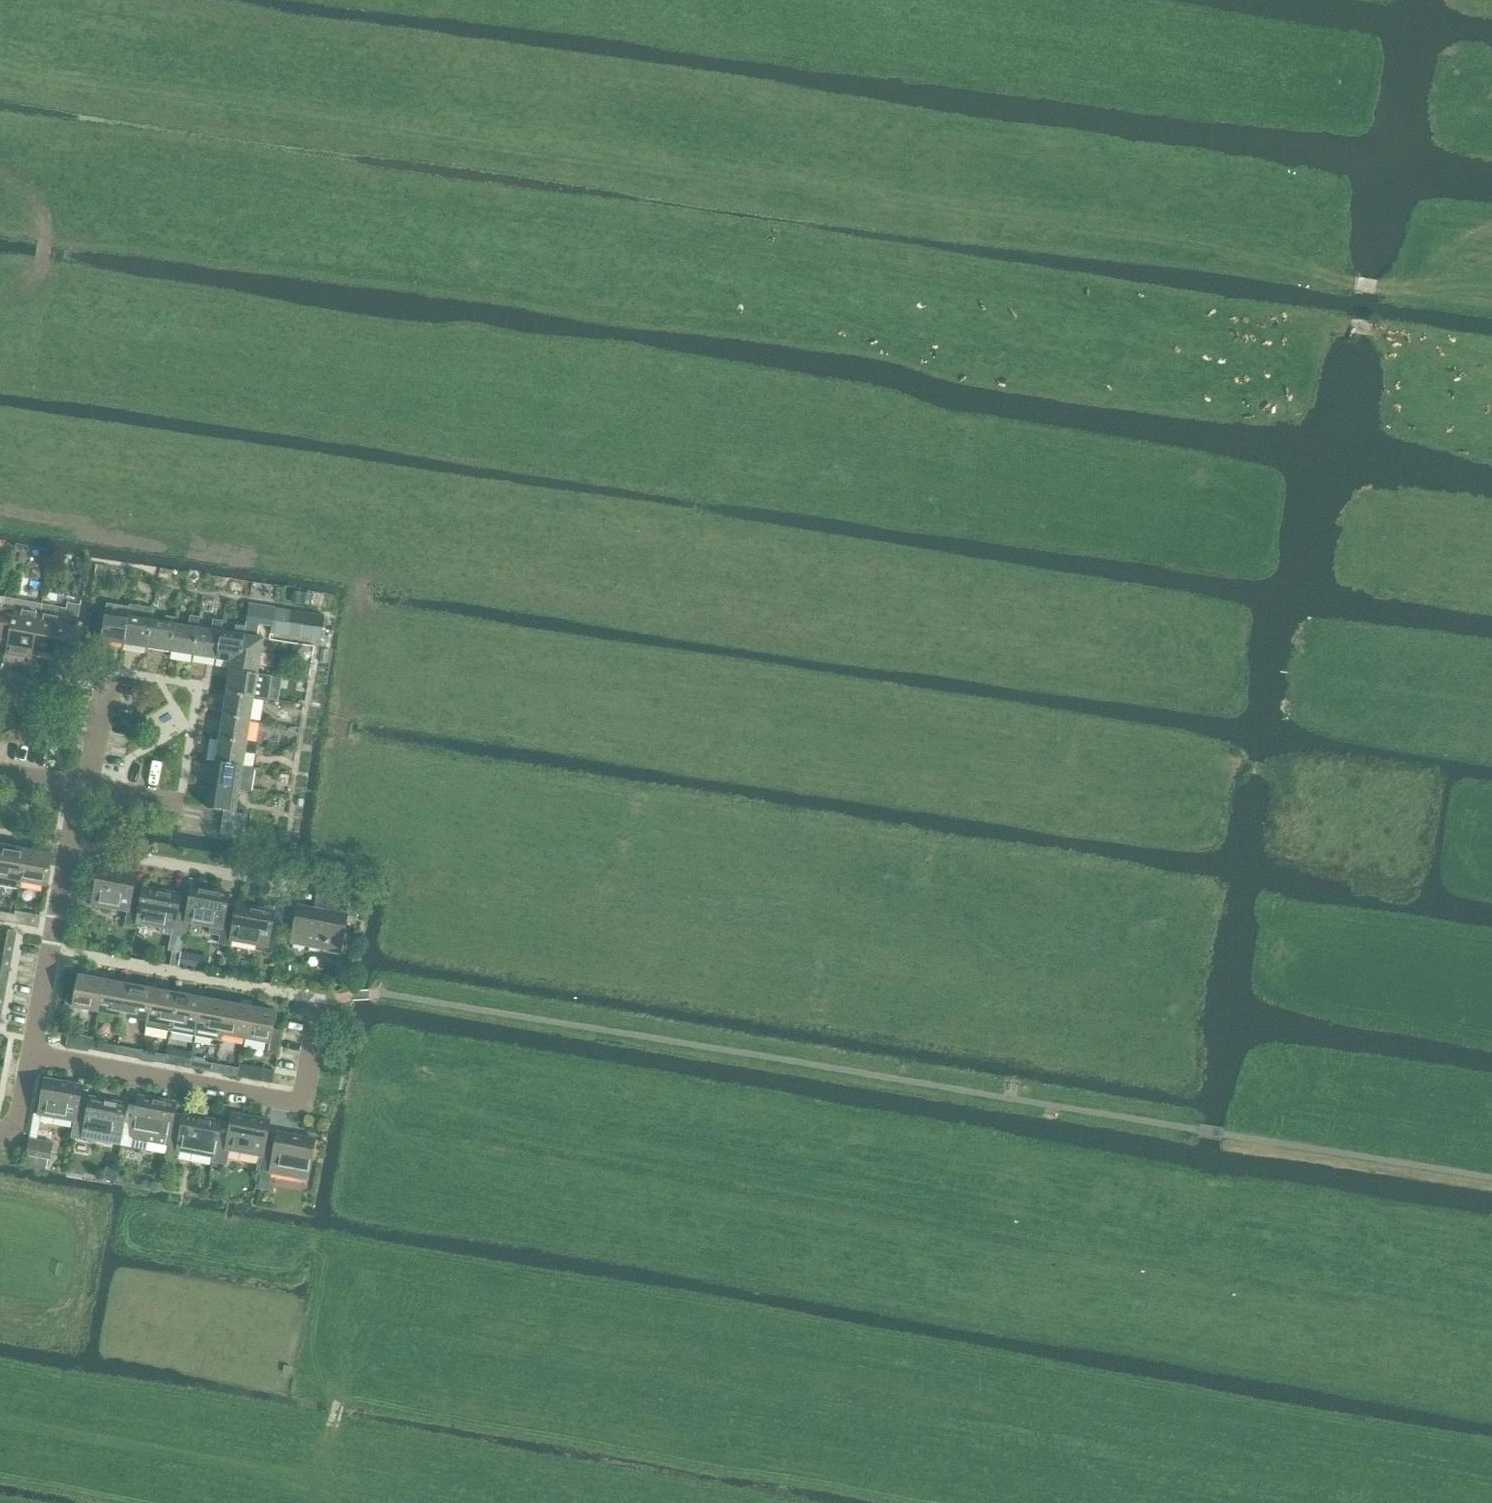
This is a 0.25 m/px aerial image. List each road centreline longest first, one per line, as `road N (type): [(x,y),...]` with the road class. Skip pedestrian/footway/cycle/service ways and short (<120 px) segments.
road 1 (residential): [(322,1000),(304,1103),(31,1055)]
road 2 (residential): [(31,1055),(81,788)]

